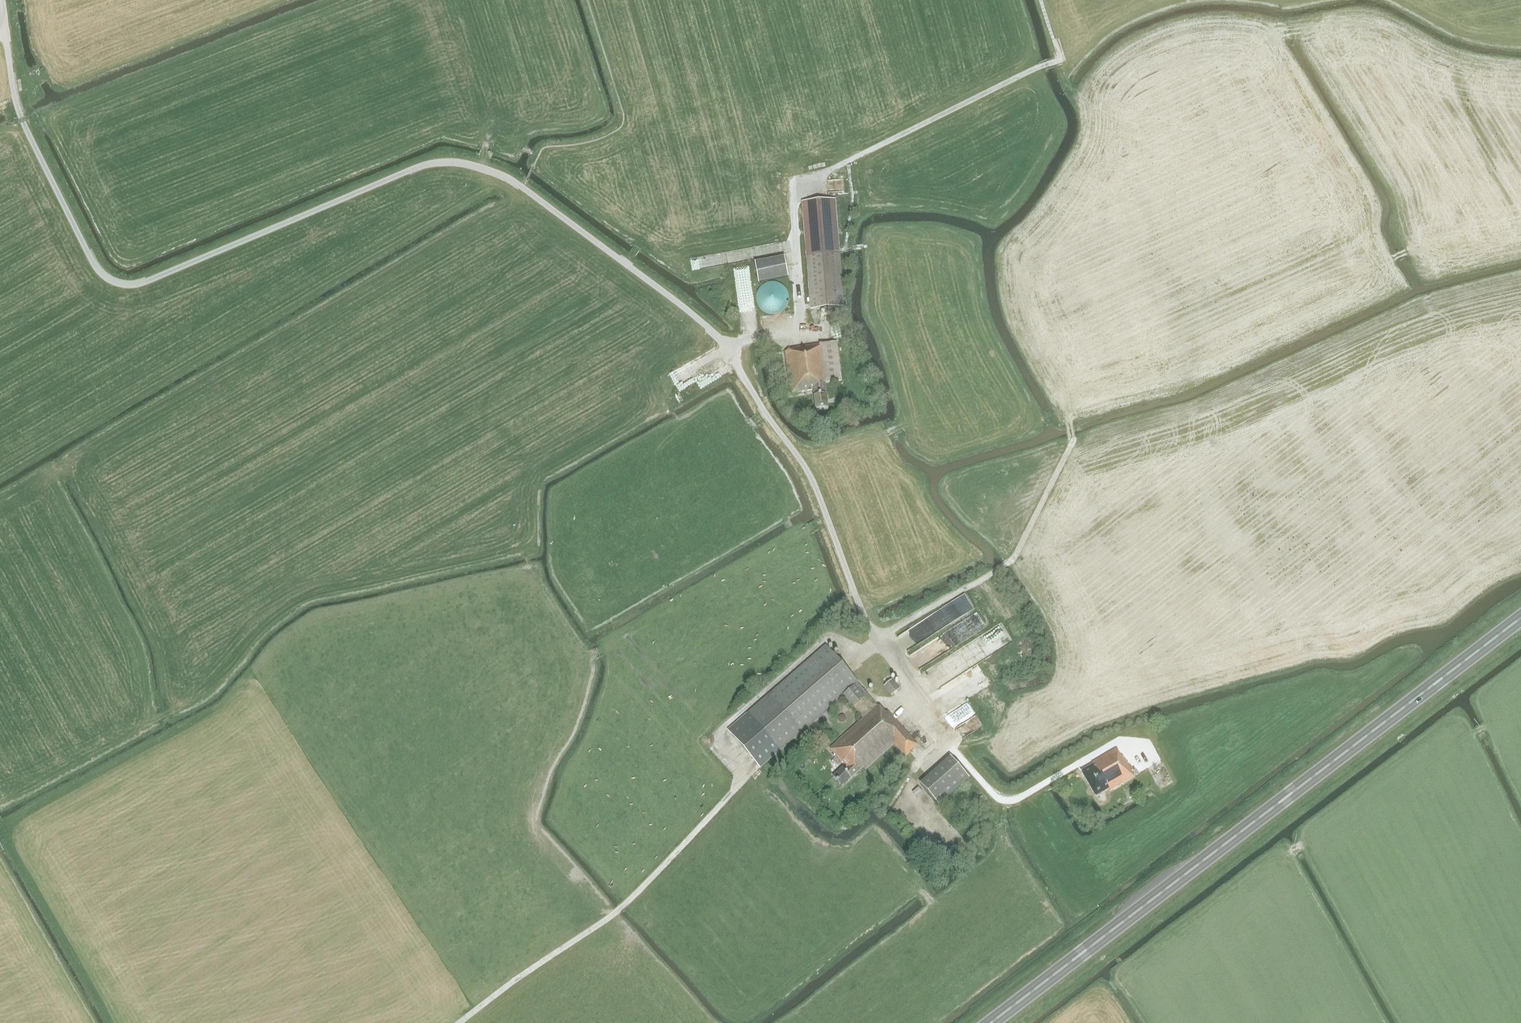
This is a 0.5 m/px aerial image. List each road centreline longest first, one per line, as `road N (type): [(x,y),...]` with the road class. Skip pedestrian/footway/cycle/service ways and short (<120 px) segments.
road 1 (unclassified): [(951,747),(866,620),(802,463),(725,347),(677,302),(513,181),(456,163),(407,171),(147,281),(117,282),(95,265),(22,119),(1,0)]
road 2 (track): [(467,1022),(622,908),(732,793),(748,773),(714,737),(827,639),(864,650),(1013,560),(1073,443),(1066,416)]
road 3 (trunk): [(990,1022),(1520,618)]

